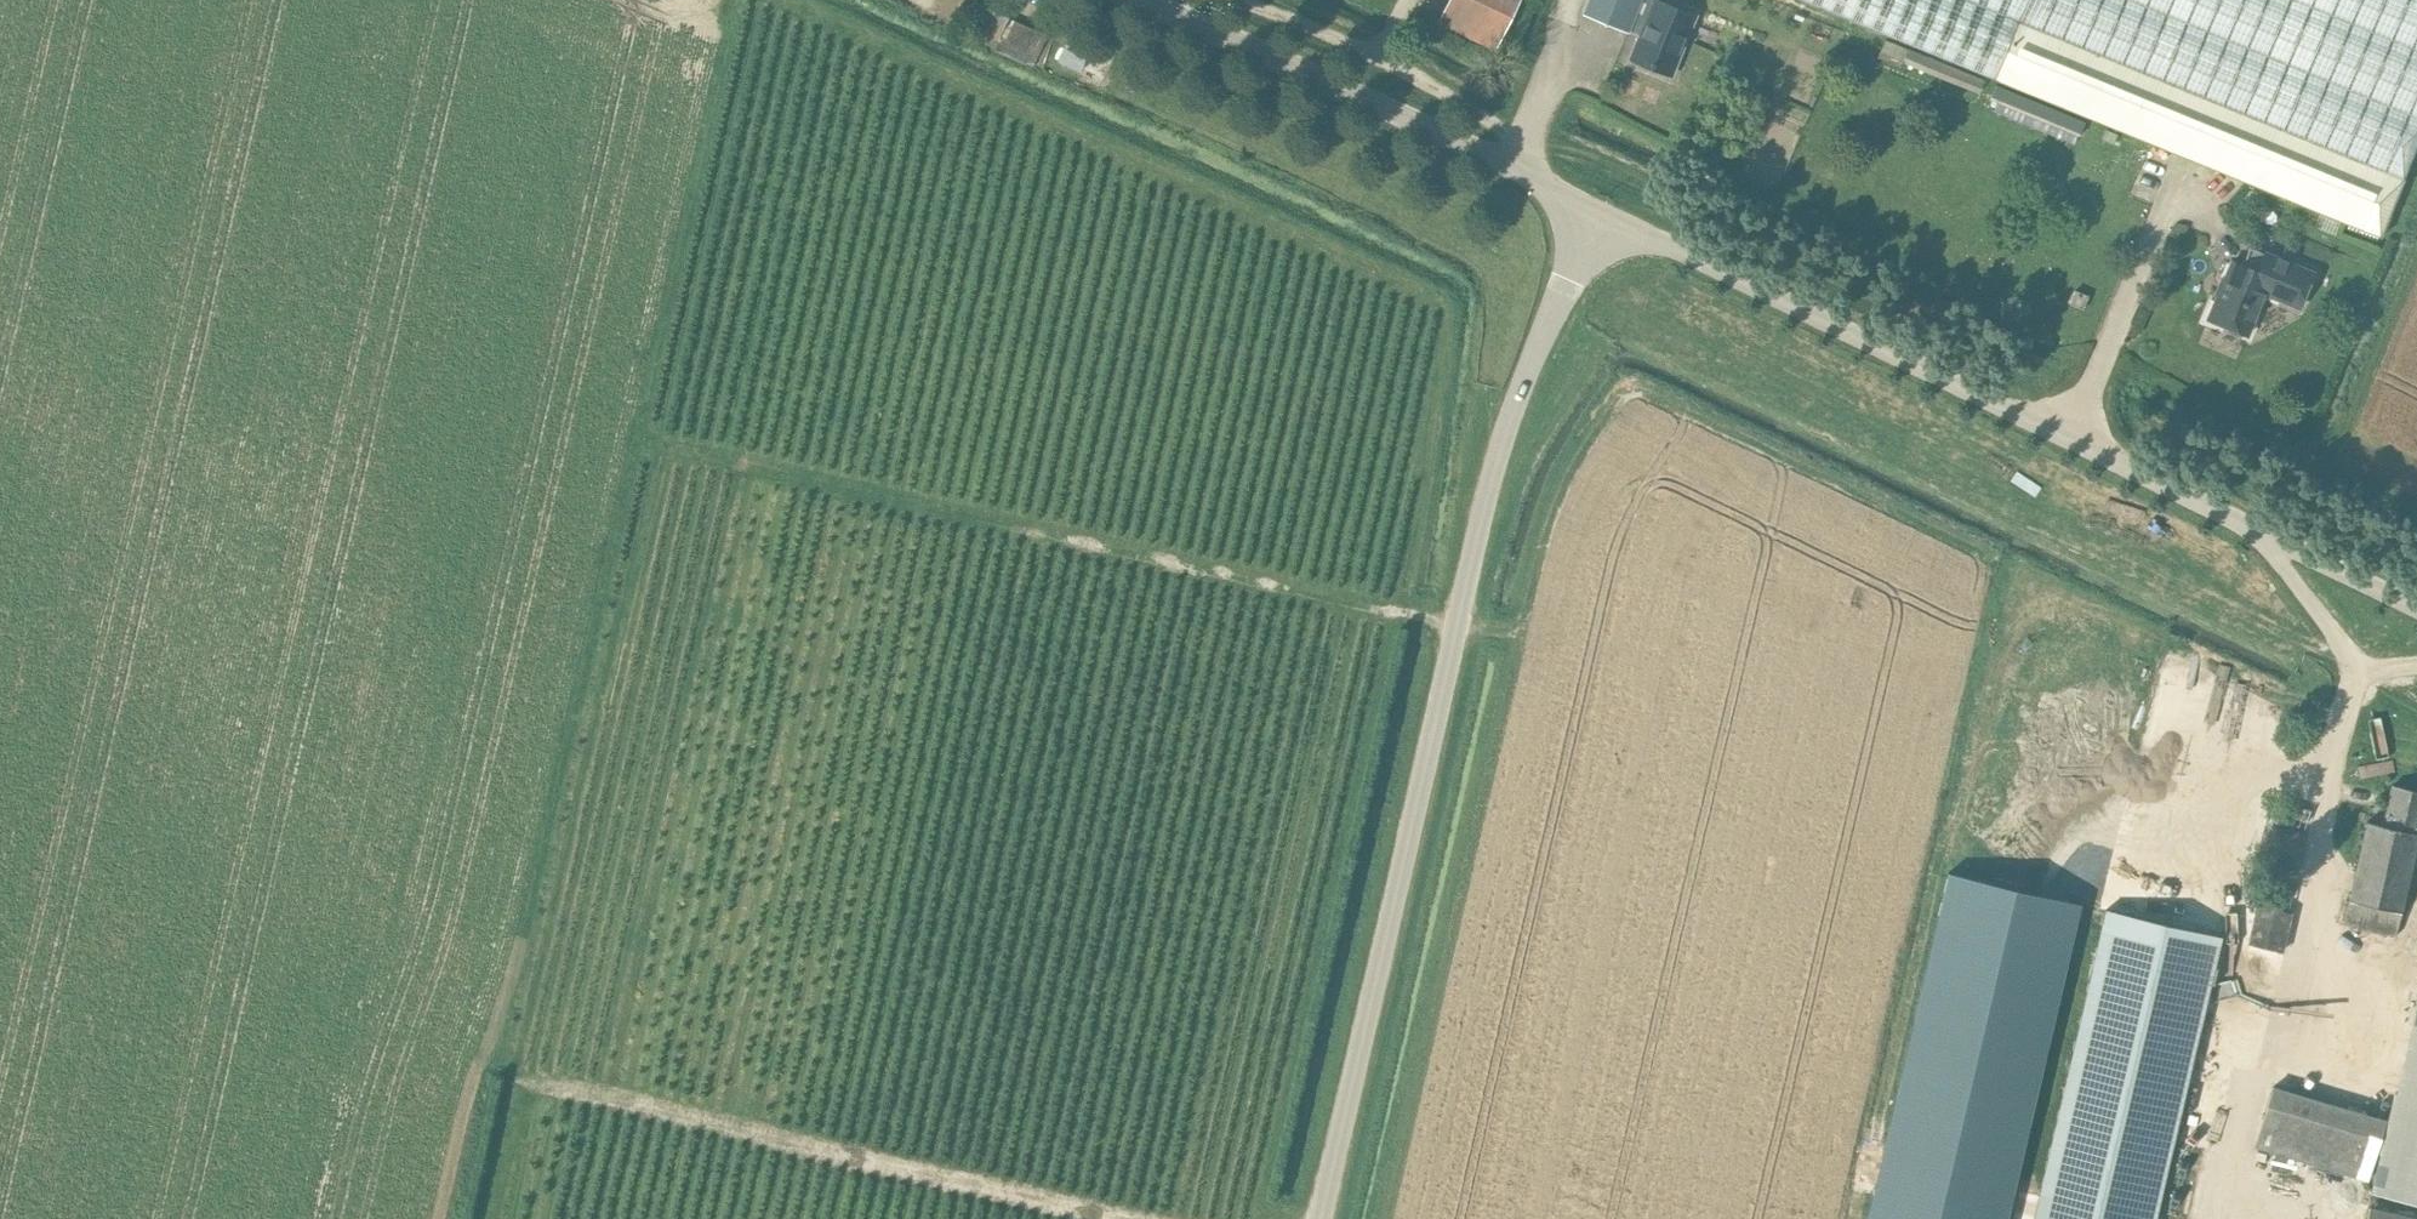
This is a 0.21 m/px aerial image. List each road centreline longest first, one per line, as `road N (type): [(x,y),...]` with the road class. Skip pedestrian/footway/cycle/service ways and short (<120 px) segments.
road 1 (unclassified): [(1319,1218),(1496,459),(1538,345),(1602,213)]
road 2 (track): [(619,438),(1533,643)]
road 3 (unclassified): [(2416,609),(1602,213)]
road 4 (track): [(480,1043),(509,1073),(536,1086),(1112,1218)]
road 5 (unclassified): [(1602,213),(1139,0)]

